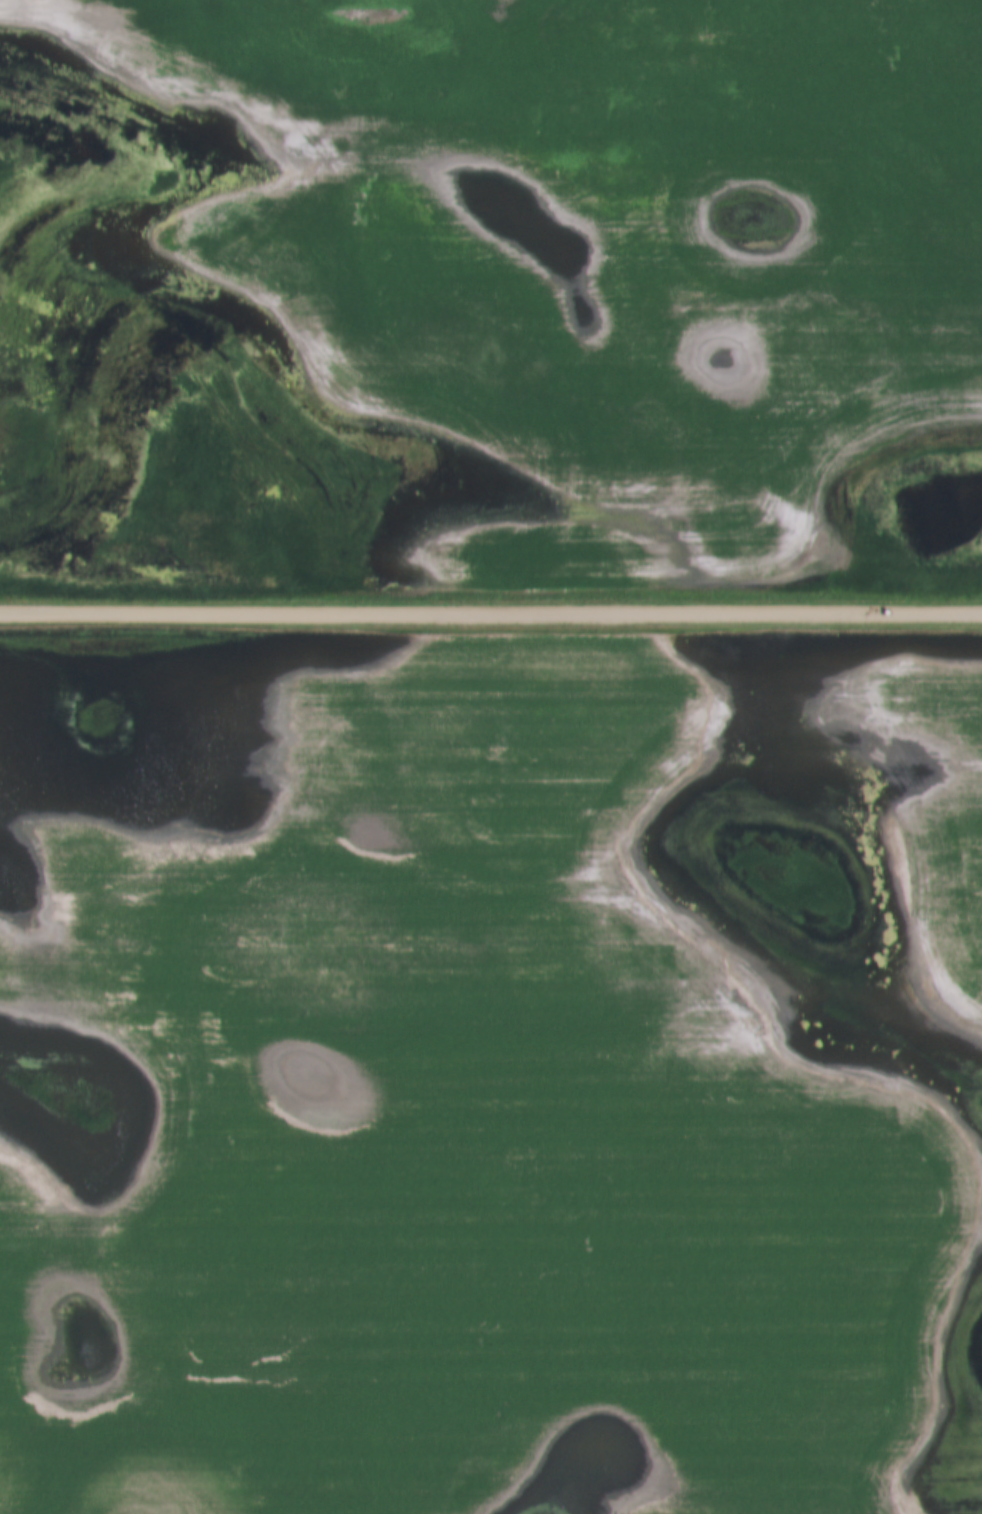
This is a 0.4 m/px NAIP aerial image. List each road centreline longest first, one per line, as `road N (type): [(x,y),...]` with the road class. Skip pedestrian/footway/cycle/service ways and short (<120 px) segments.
road 1 (residential): [(0,615),(981,617)]

